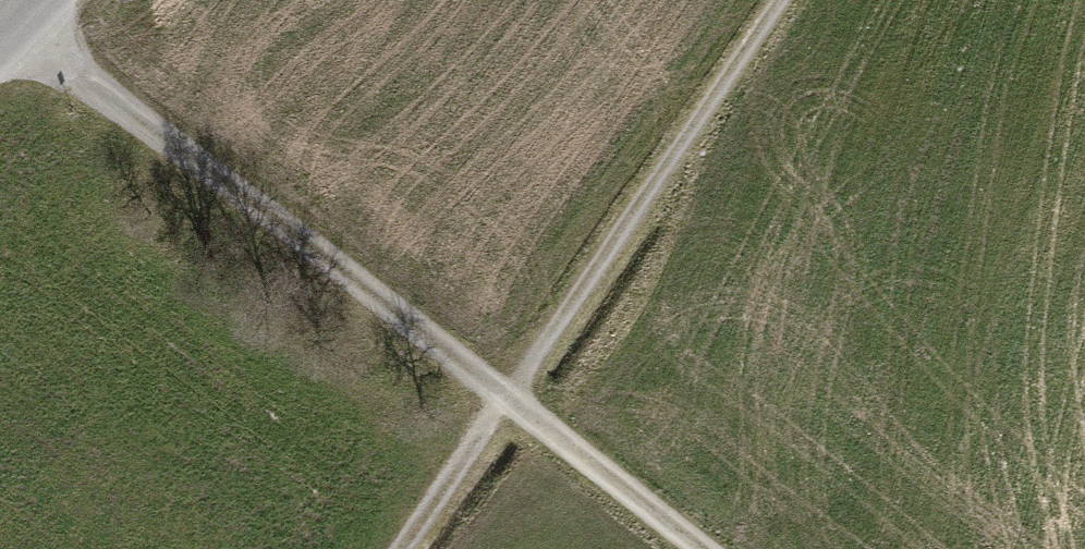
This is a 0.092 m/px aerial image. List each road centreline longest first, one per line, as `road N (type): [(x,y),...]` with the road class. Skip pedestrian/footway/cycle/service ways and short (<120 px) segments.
road 1 (track): [(9,20),(703,548)]
road 2 (track): [(402,548),(789,0)]

